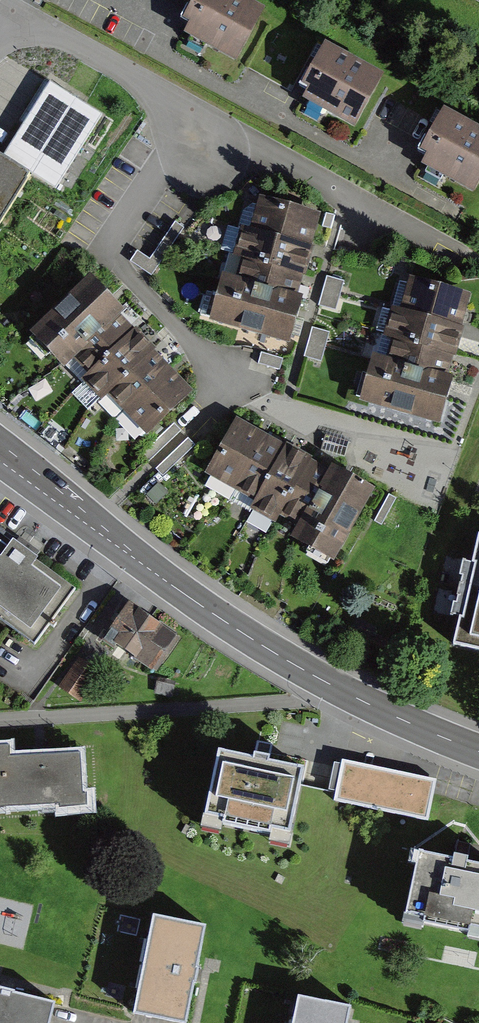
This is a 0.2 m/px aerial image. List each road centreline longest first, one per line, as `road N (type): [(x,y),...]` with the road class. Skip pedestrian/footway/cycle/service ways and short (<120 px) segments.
road 1 (tertiary): [(332,685),(193,600),(0,449)]
road 2 (residential): [(0,719),(297,701),(332,685)]
road 3 (residential): [(161,97),(221,137),(227,161),(217,174),(194,177),(175,146)]
road 4 (residential): [(161,97),(53,33),(16,31)]
road 5 (tertiary): [(478,750),(332,685)]

